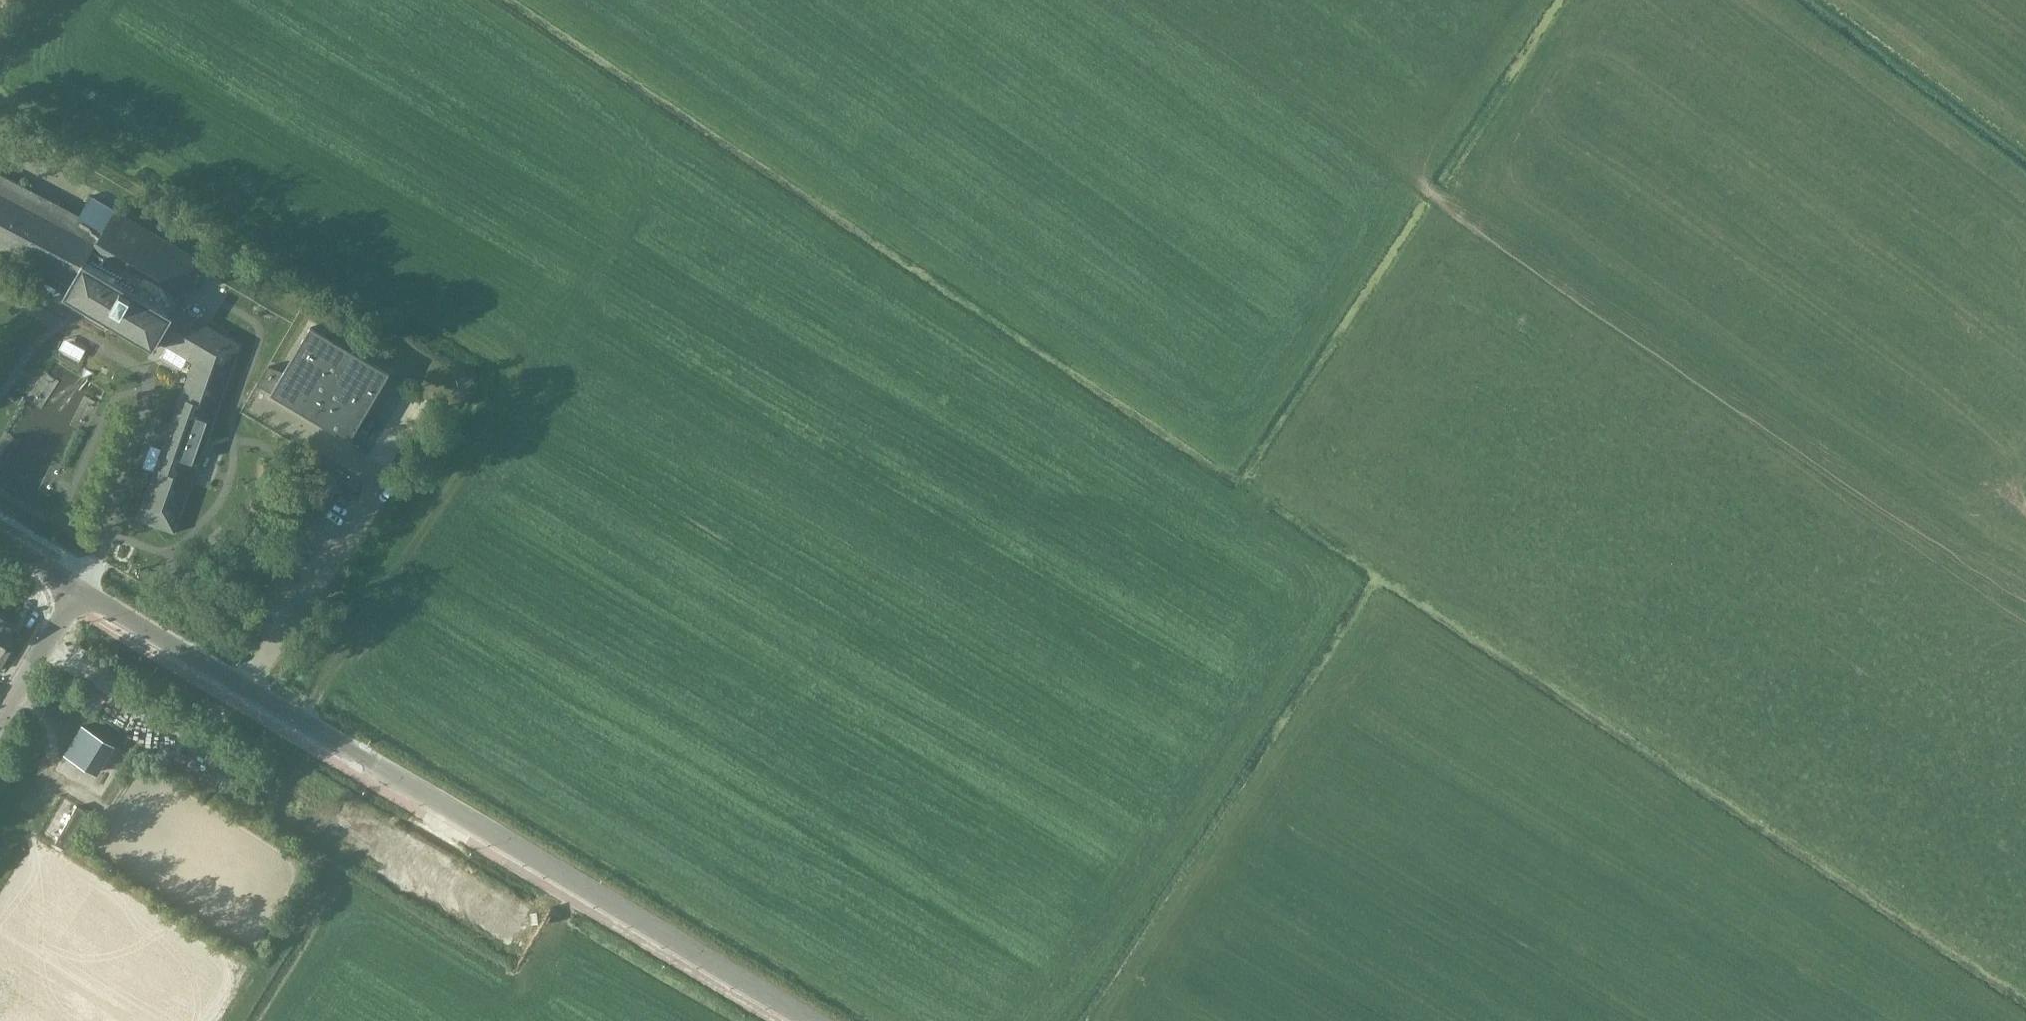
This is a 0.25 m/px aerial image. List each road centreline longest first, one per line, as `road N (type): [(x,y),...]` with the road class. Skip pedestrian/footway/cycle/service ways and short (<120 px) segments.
road 1 (unclassified): [(806,1020),(78,589)]
road 2 (residential): [(0,718),(78,589)]

